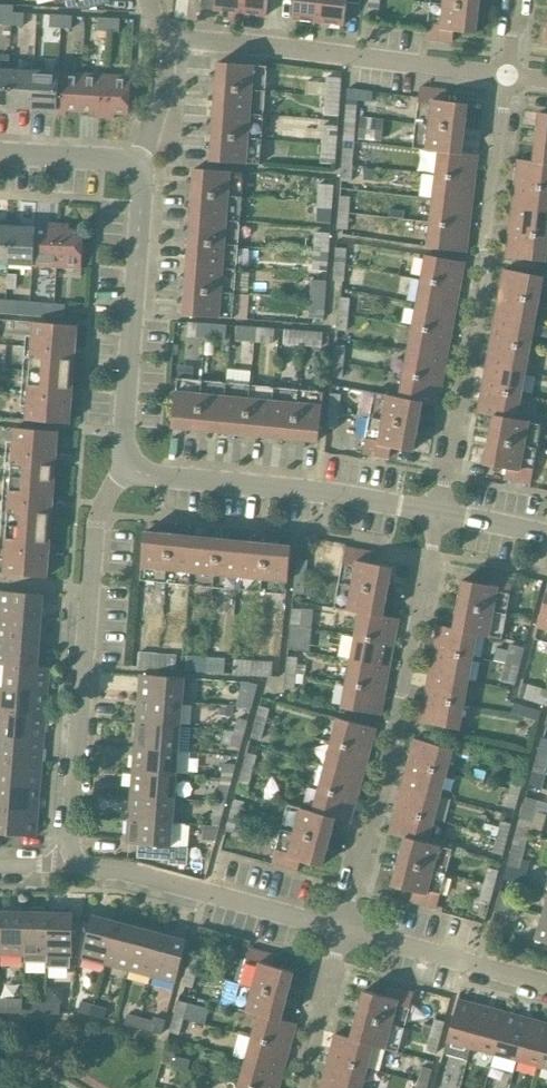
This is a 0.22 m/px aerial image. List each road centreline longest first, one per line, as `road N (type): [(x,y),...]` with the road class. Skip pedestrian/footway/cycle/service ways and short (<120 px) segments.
road 1 (residential): [(438,513),(486,280),(507,76)]
road 2 (residential): [(438,513),(396,746),(343,931)]
road 3 (residential): [(72,866),(96,522),(129,466)]
road 4 (residential): [(507,76),(167,40)]
road 5 (residential): [(129,466),(150,476),(322,492),(438,513)]
road 6 (residential): [(129,466),(139,165)]
road 7 (residential): [(343,931),(123,870),(72,866)]
road 8 (residential): [(546,983),(343,931)]
road 9 (residential): [(343,931),(303,1087)]
road 10 (residential): [(139,165),(0,156)]
road 11 (residential): [(139,165),(160,102),(167,40)]

